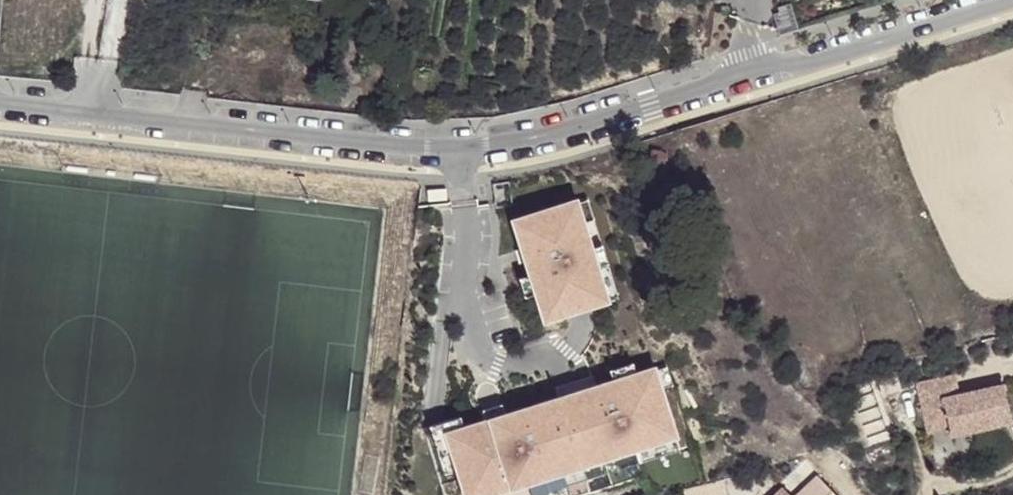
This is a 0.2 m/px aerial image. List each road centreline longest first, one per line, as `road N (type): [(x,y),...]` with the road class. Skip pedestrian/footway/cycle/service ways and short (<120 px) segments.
road 1 (residential): [(993,0),(583,129),(491,150),(0,102)]

